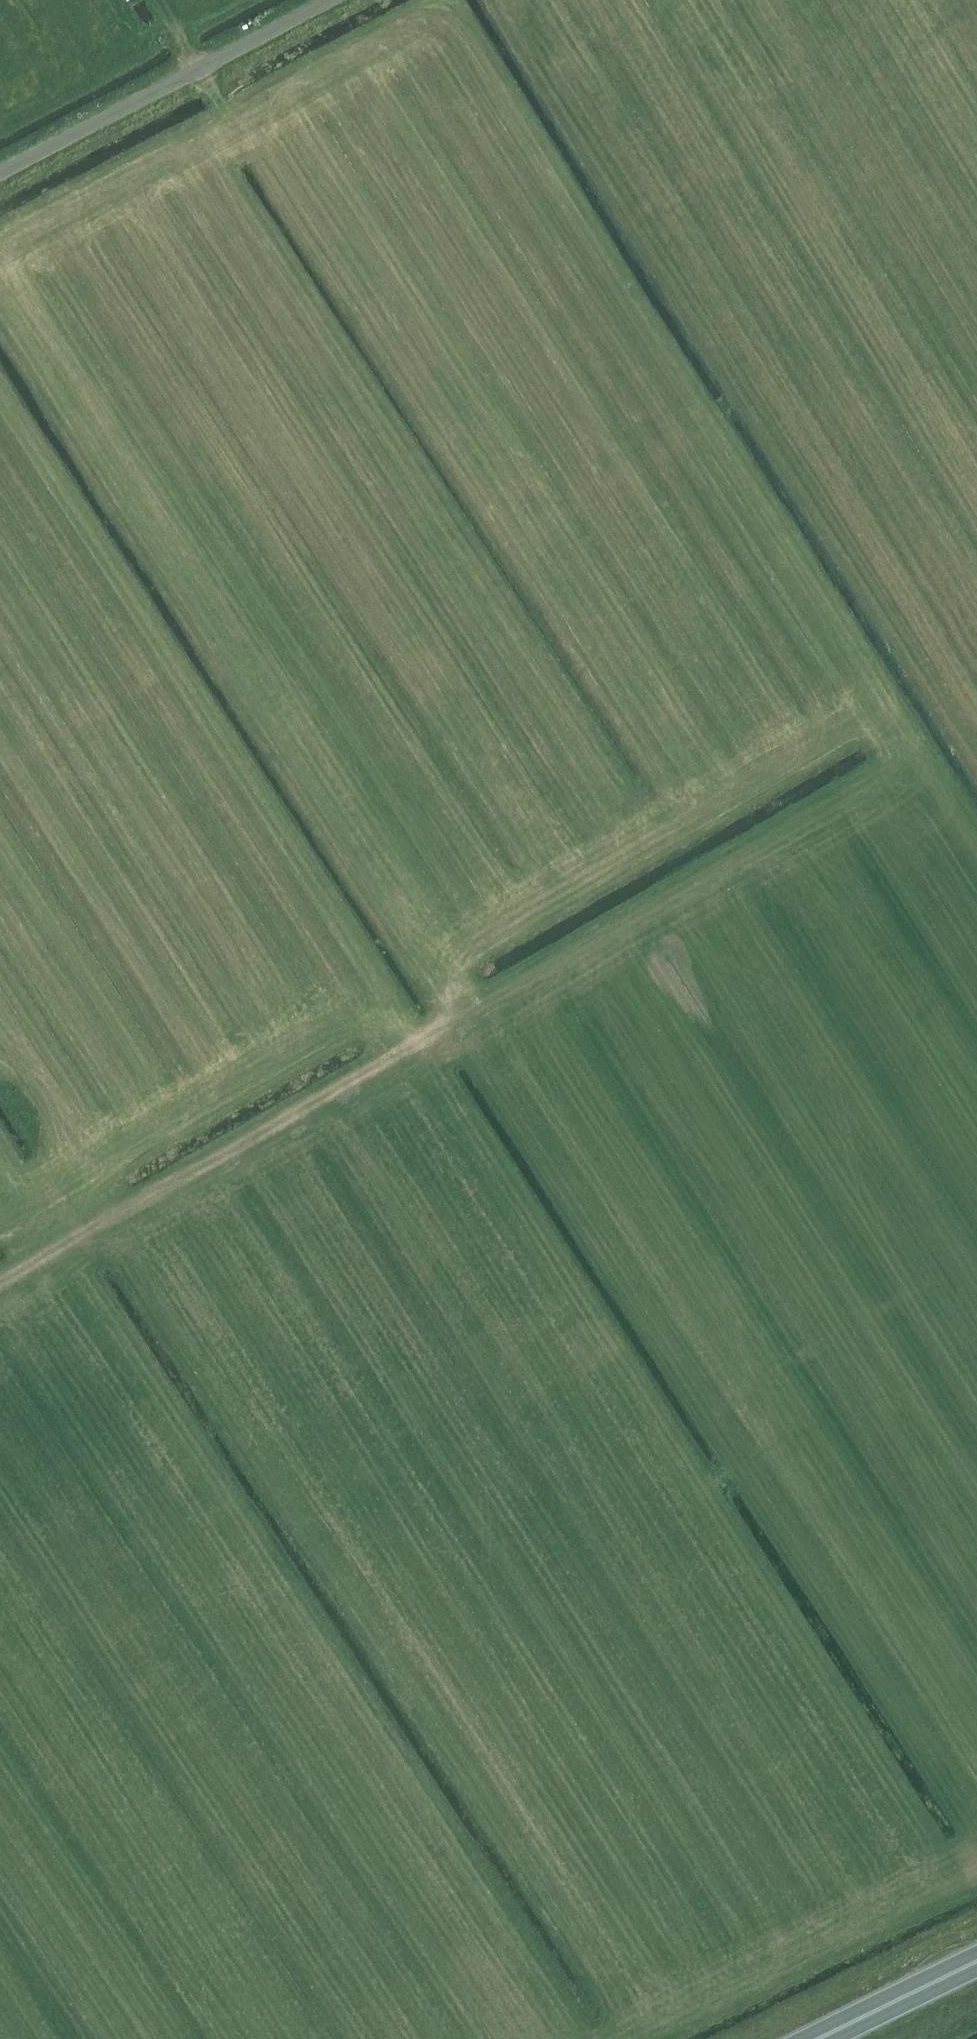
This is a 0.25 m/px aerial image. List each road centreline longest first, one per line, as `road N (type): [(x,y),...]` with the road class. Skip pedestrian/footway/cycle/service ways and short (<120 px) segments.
road 1 (unclassified): [(0,173),(329,0)]
road 2 (trunk): [(821,2038),(976,1963)]

